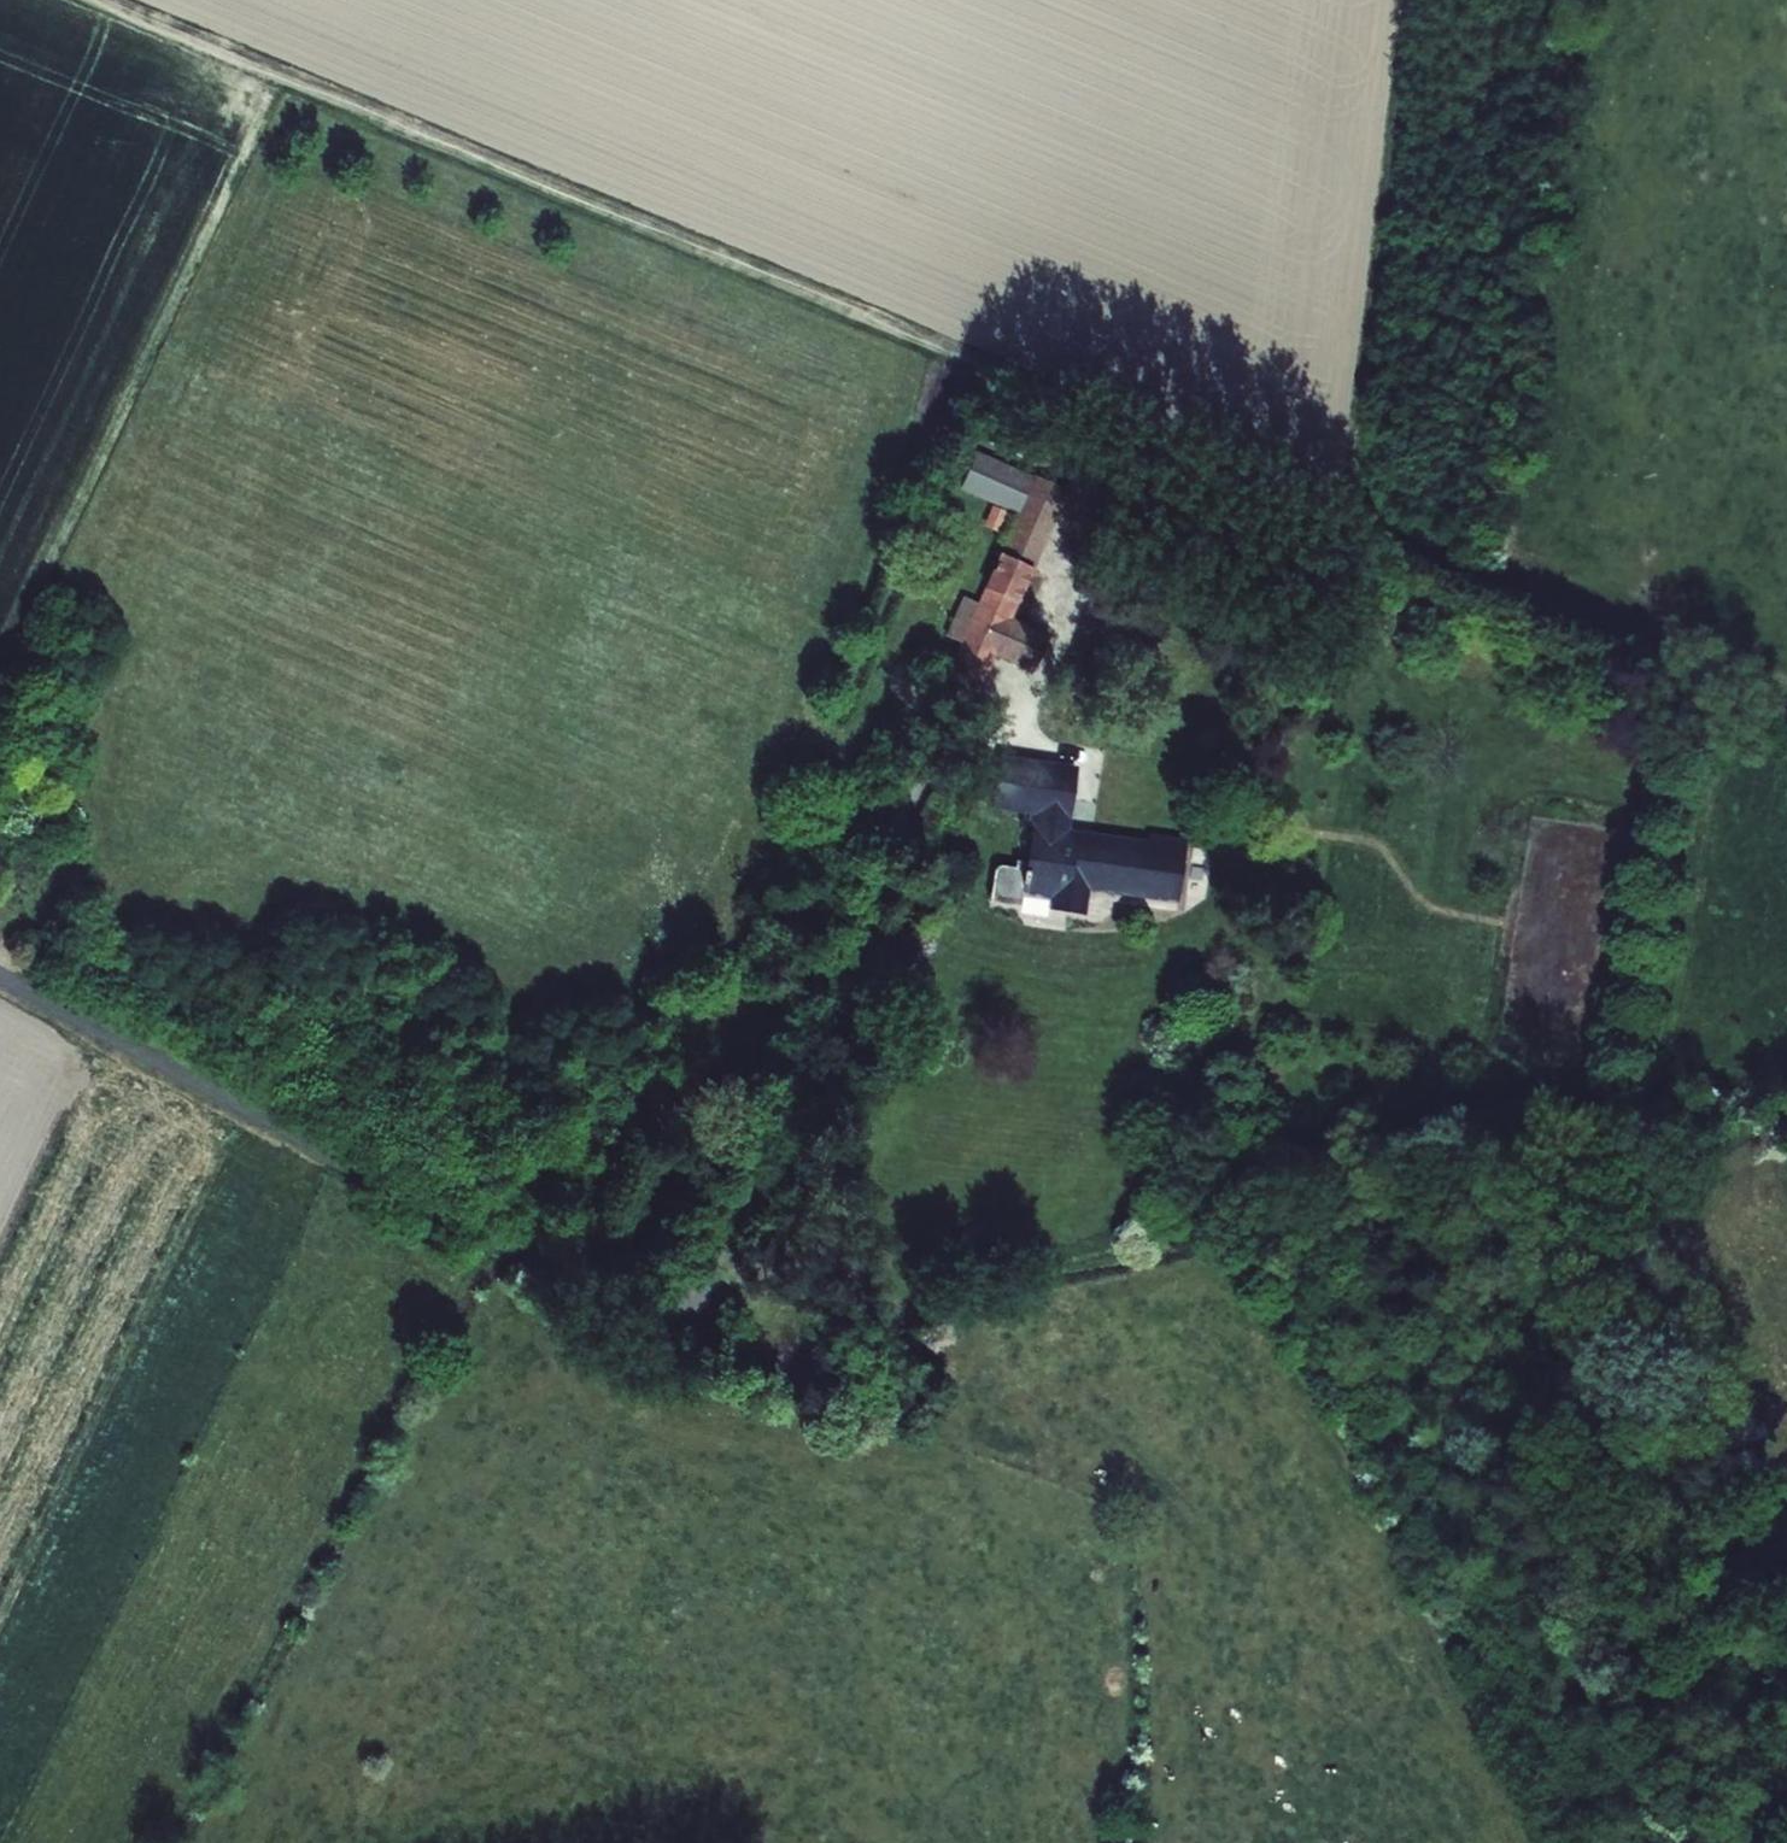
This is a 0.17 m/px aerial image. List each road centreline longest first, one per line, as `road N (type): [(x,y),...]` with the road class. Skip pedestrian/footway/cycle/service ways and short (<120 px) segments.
road 1 (track): [(89,0),(852,315),(1137,421),(1533,607),(1786,708)]
road 2 (track): [(1349,520),(1411,0)]

